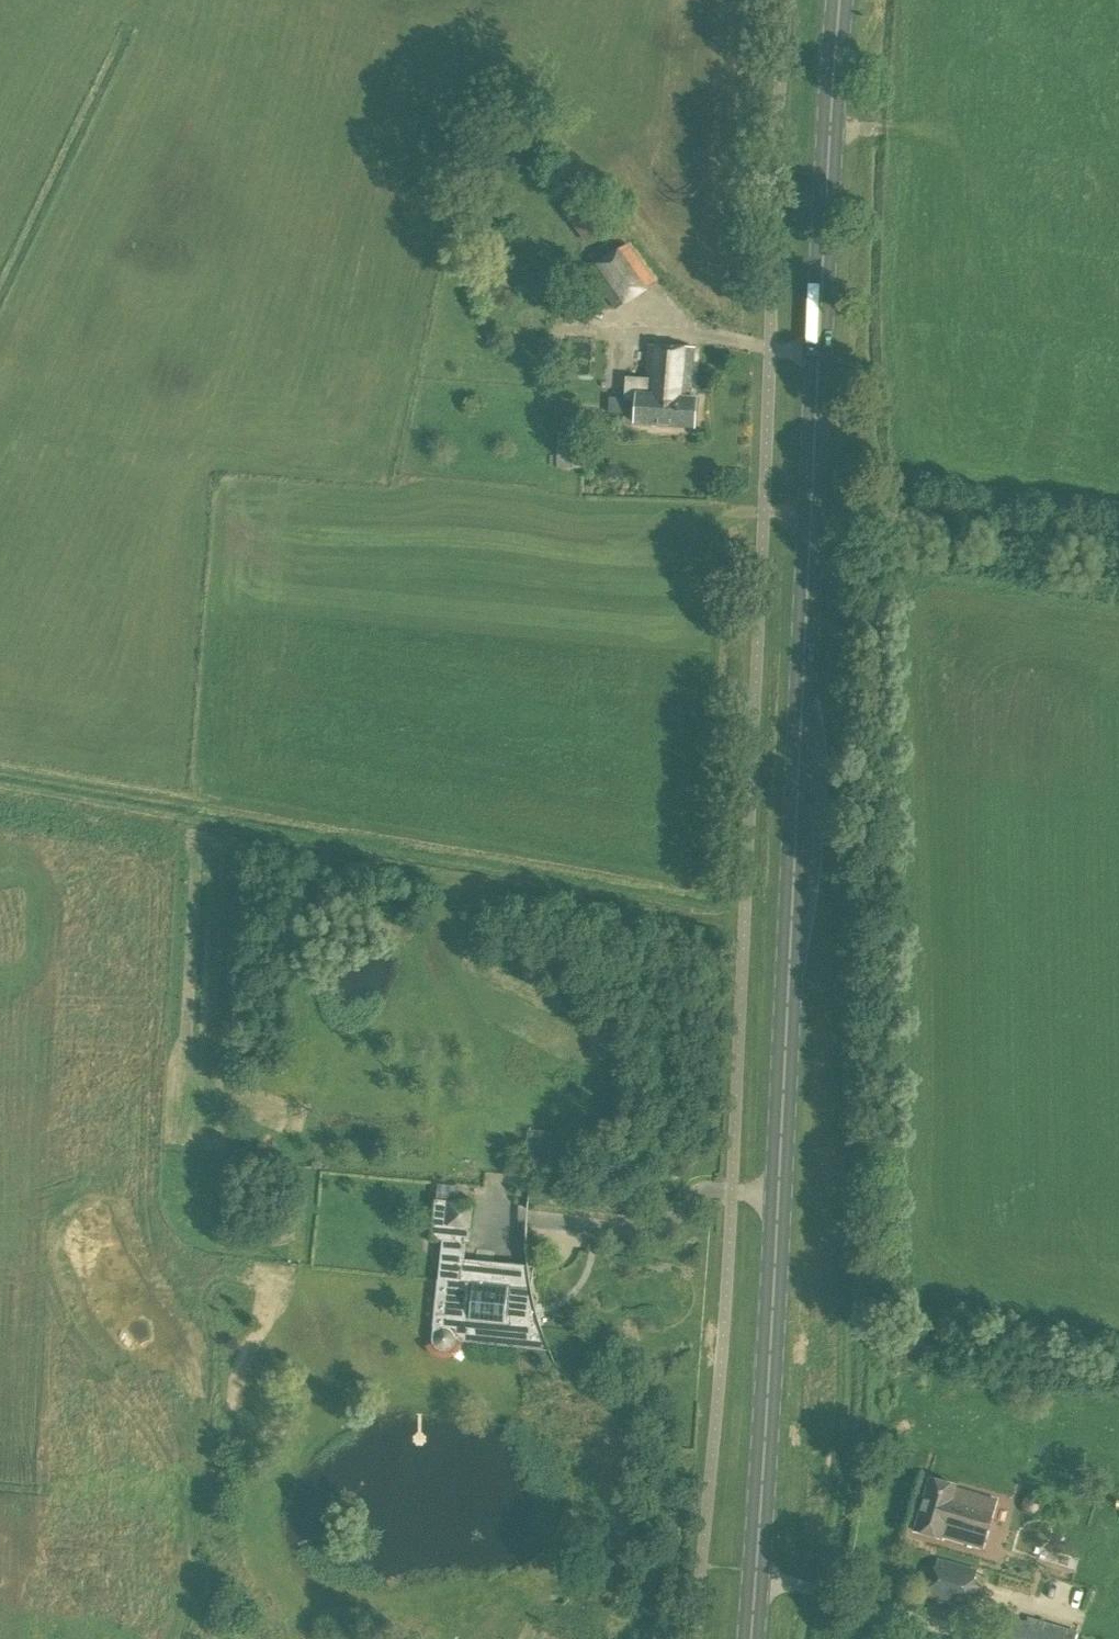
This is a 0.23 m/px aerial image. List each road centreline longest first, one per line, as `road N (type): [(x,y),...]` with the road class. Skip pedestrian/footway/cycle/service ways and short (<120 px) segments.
road 1 (primary): [(751,1638),(844,0)]

